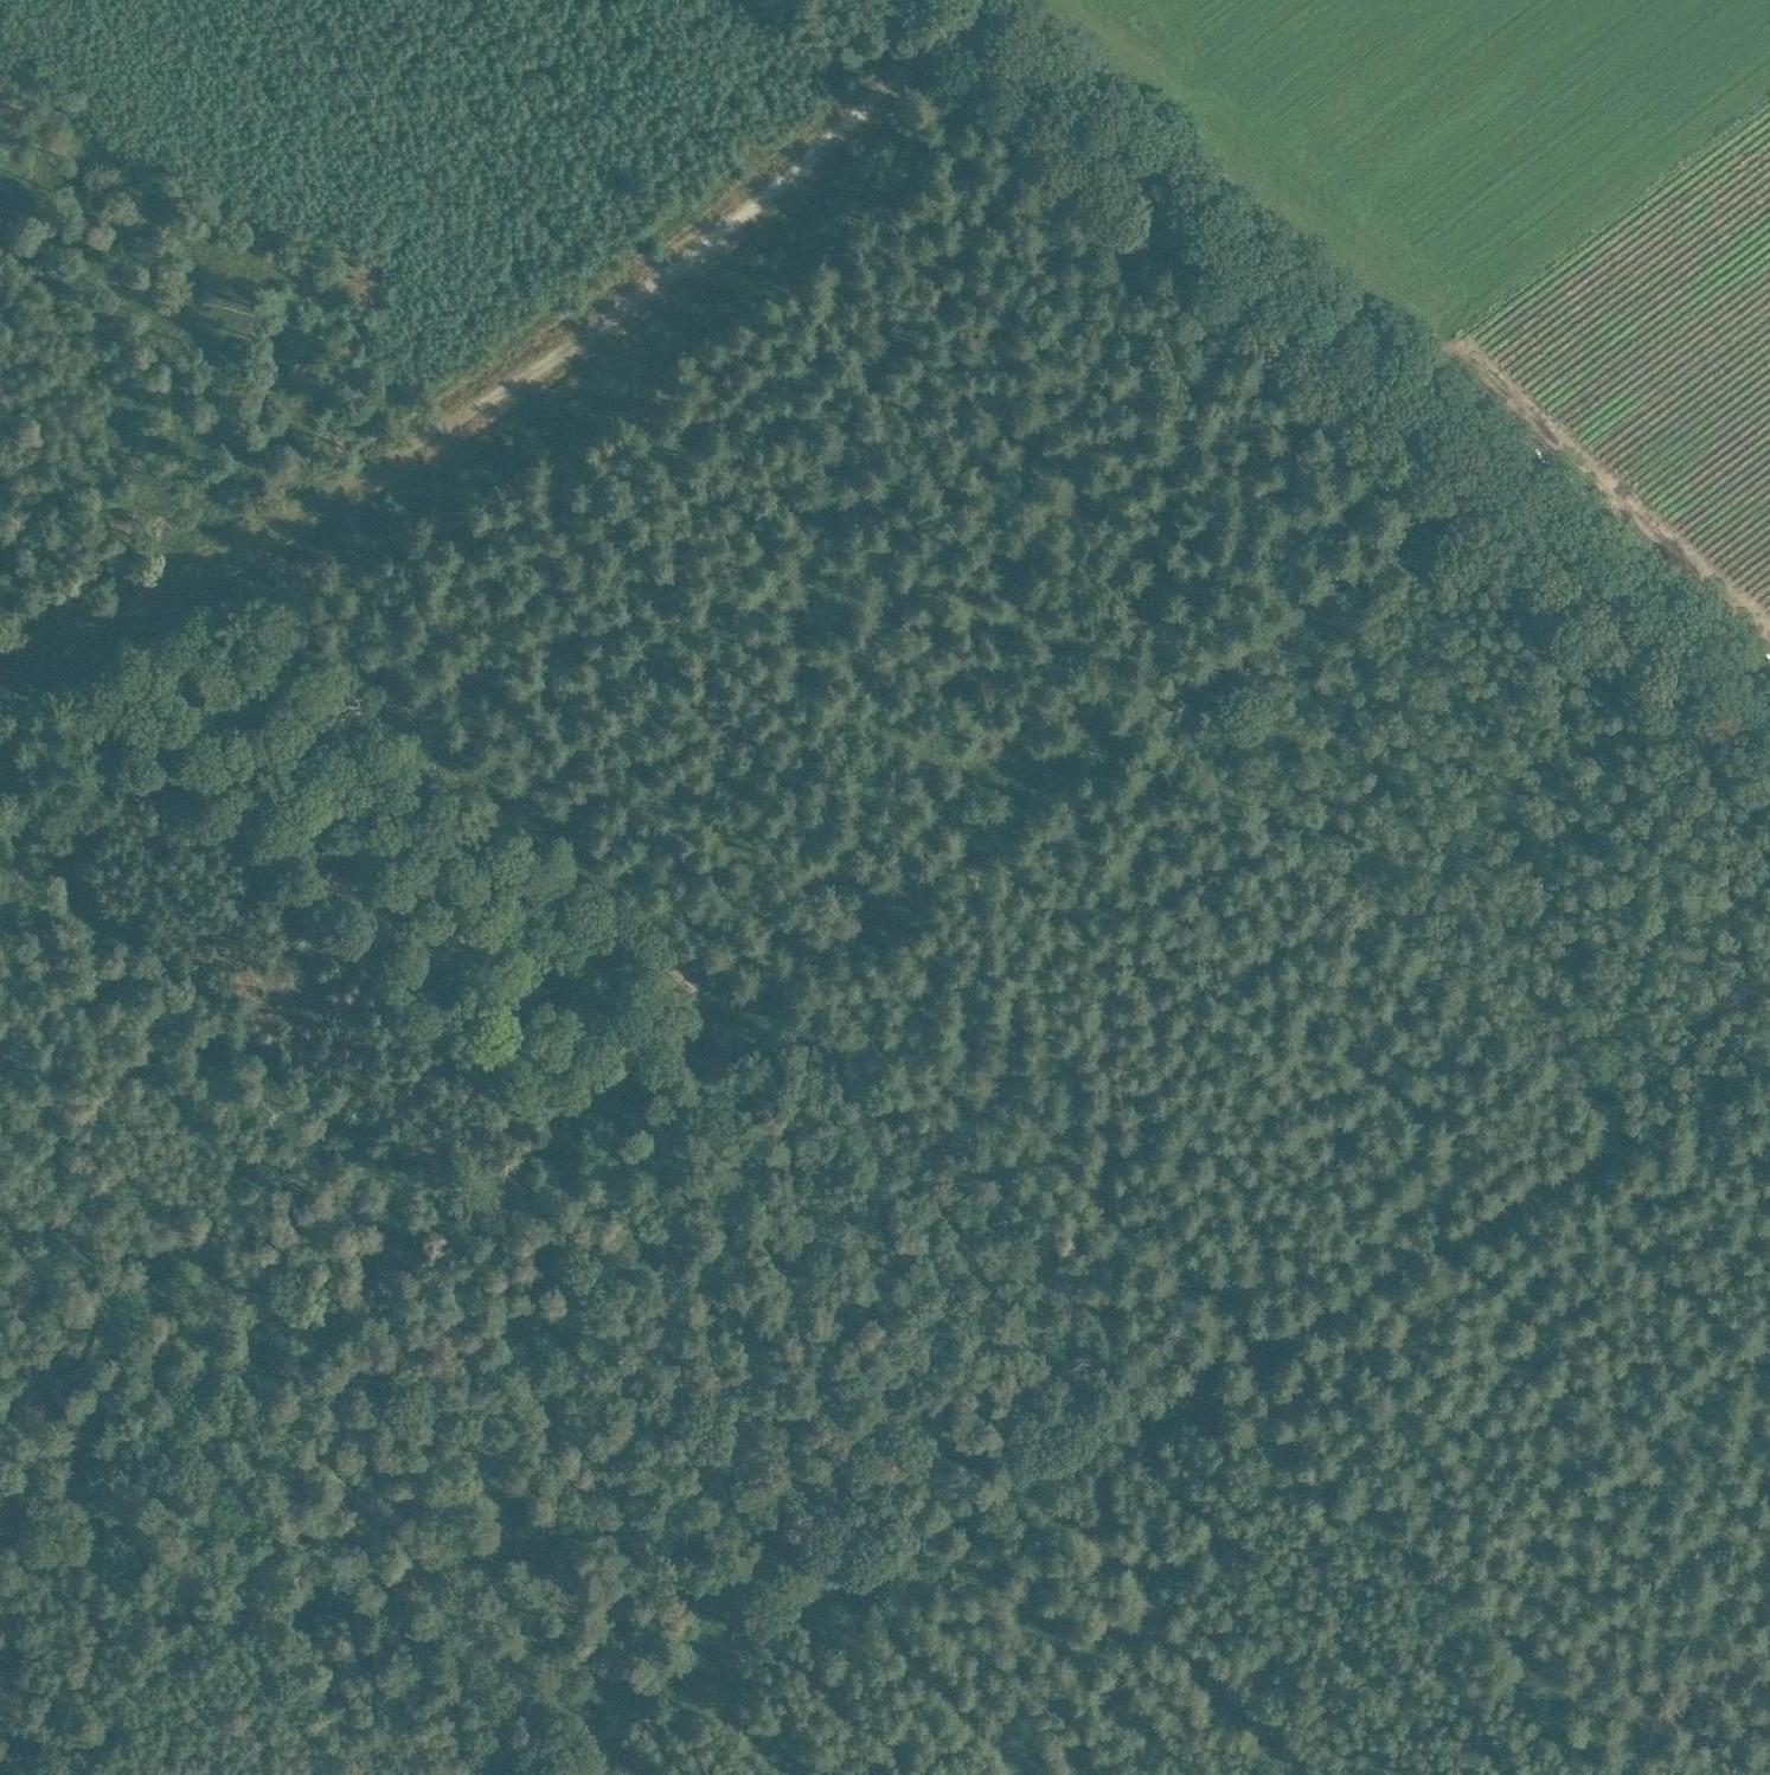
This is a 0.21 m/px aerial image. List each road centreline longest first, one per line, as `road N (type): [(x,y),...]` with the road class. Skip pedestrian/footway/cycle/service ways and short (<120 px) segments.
road 1 (track): [(0,651),(312,491),(621,300),(955,10)]
road 2 (unclassified): [(1769,727),(944,0)]

